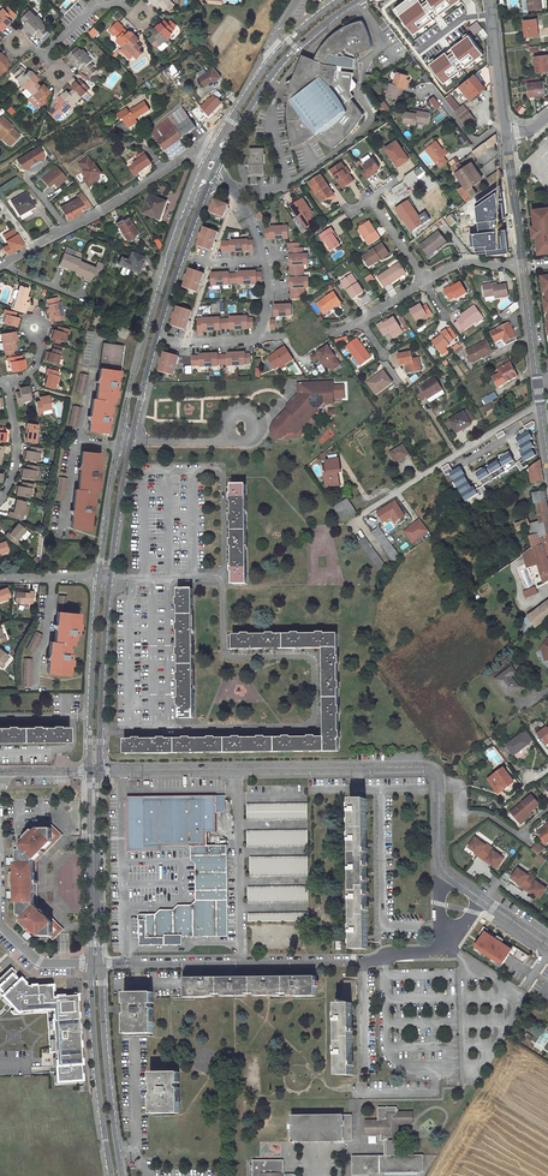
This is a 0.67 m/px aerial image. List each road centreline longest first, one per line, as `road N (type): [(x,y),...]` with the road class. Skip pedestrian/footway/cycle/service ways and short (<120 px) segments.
road 1 (unclassified): [(201,175),(131,382),(98,577)]
road 2 (unclassified): [(438,778),(424,768),(99,770)]
road 3 (residential): [(388,562),(356,518),(541,405)]
road 4 (unclassified): [(99,964),(363,961)]
road 5 (unclassified): [(108,577),(157,336)]
road 6 (residential): [(208,157),(190,156),(0,267)]
road 7 (unclassified): [(217,164),(296,48),(357,0)]
road 8 (unclassified): [(122,1175),(99,964)]
road 9 (unclassified): [(91,964),(111,1175)]
road 10 (unclassified): [(98,577),(89,771)]
road 11 (unclassified): [(99,964),(99,770)]
road 12 (unclassified): [(99,770),(108,577)]
road 13 (unclassified): [(89,771),(91,964)]
road 14 (residential): [(157,336),(187,343),(255,338),(268,305),(266,261)]
road 15 (unclassified): [(157,336),(209,183)]
road 16 (residential): [(438,778),(457,789),(459,813),(489,816),(520,836),(545,812)]
road 17 (tertiary): [(523,267),(541,405)]
road 18 (tertiary): [(506,136),(523,267)]
road 19 (unclassified): [(491,0),(505,126)]
road 20 (residential): [(0,383),(18,452),(0,498)]
road 21 (unclassified): [(274,56),(208,157)]

